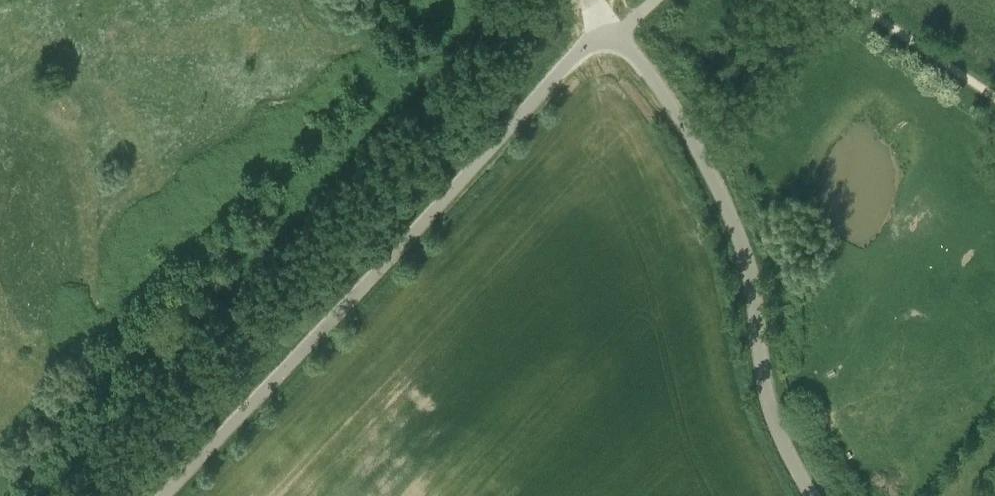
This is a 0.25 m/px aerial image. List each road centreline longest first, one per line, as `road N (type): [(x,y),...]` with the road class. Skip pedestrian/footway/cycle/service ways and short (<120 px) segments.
road 1 (unclassified): [(164,495),(608,20)]
road 2 (unclassified): [(806,495),(778,445),(745,248),(720,186),(608,20)]

